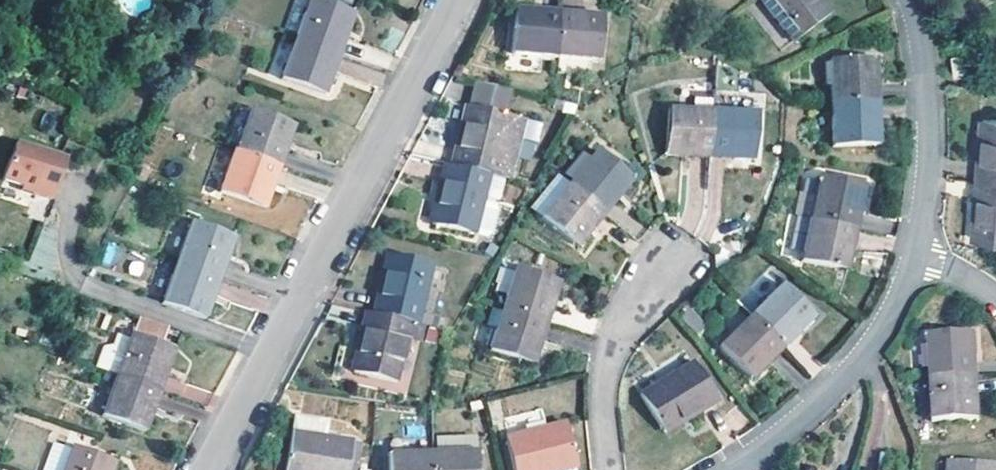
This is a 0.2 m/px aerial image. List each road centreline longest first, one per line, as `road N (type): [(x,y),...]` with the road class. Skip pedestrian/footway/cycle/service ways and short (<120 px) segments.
road 1 (residential): [(458,0),(211,469)]
road 2 (residential): [(738,469),(795,431),(874,348),(915,253)]
road 3 (residential): [(915,253),(929,119),(908,0)]
road 4 (residential): [(672,262),(624,327),(612,359),(613,469)]

